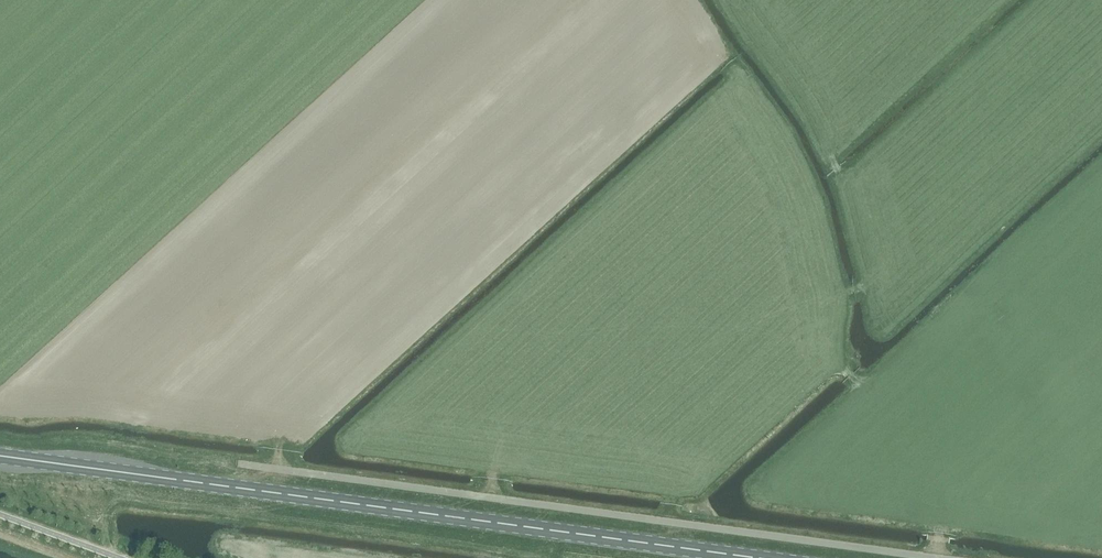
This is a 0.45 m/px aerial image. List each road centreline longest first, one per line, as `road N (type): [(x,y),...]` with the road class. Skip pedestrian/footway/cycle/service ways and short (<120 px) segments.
road 1 (primary): [(762,557),(0,456)]
road 2 (unclassified): [(941,557),(242,464)]

